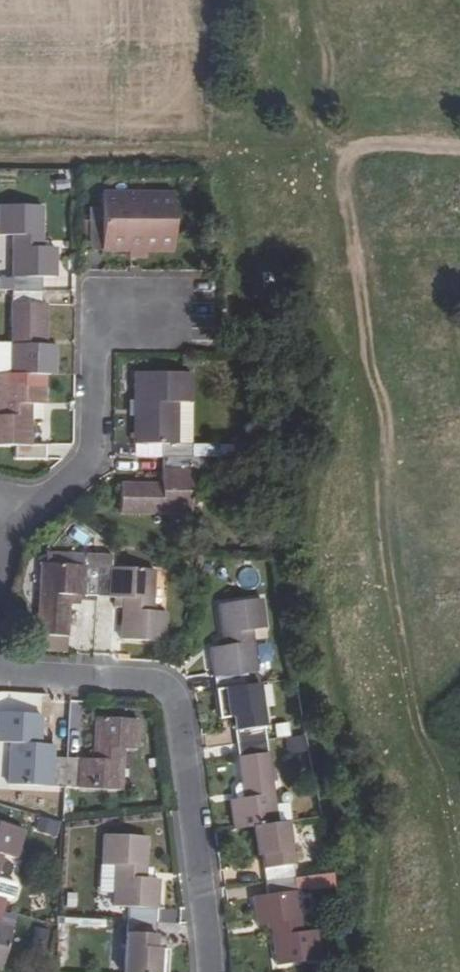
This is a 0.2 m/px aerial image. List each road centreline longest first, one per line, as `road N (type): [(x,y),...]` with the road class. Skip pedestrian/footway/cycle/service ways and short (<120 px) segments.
road 1 (residential): [(0,676),(170,690),(210,971)]
road 2 (residential): [(161,314),(96,311),(90,452),(75,479),(50,498),(19,503)]

